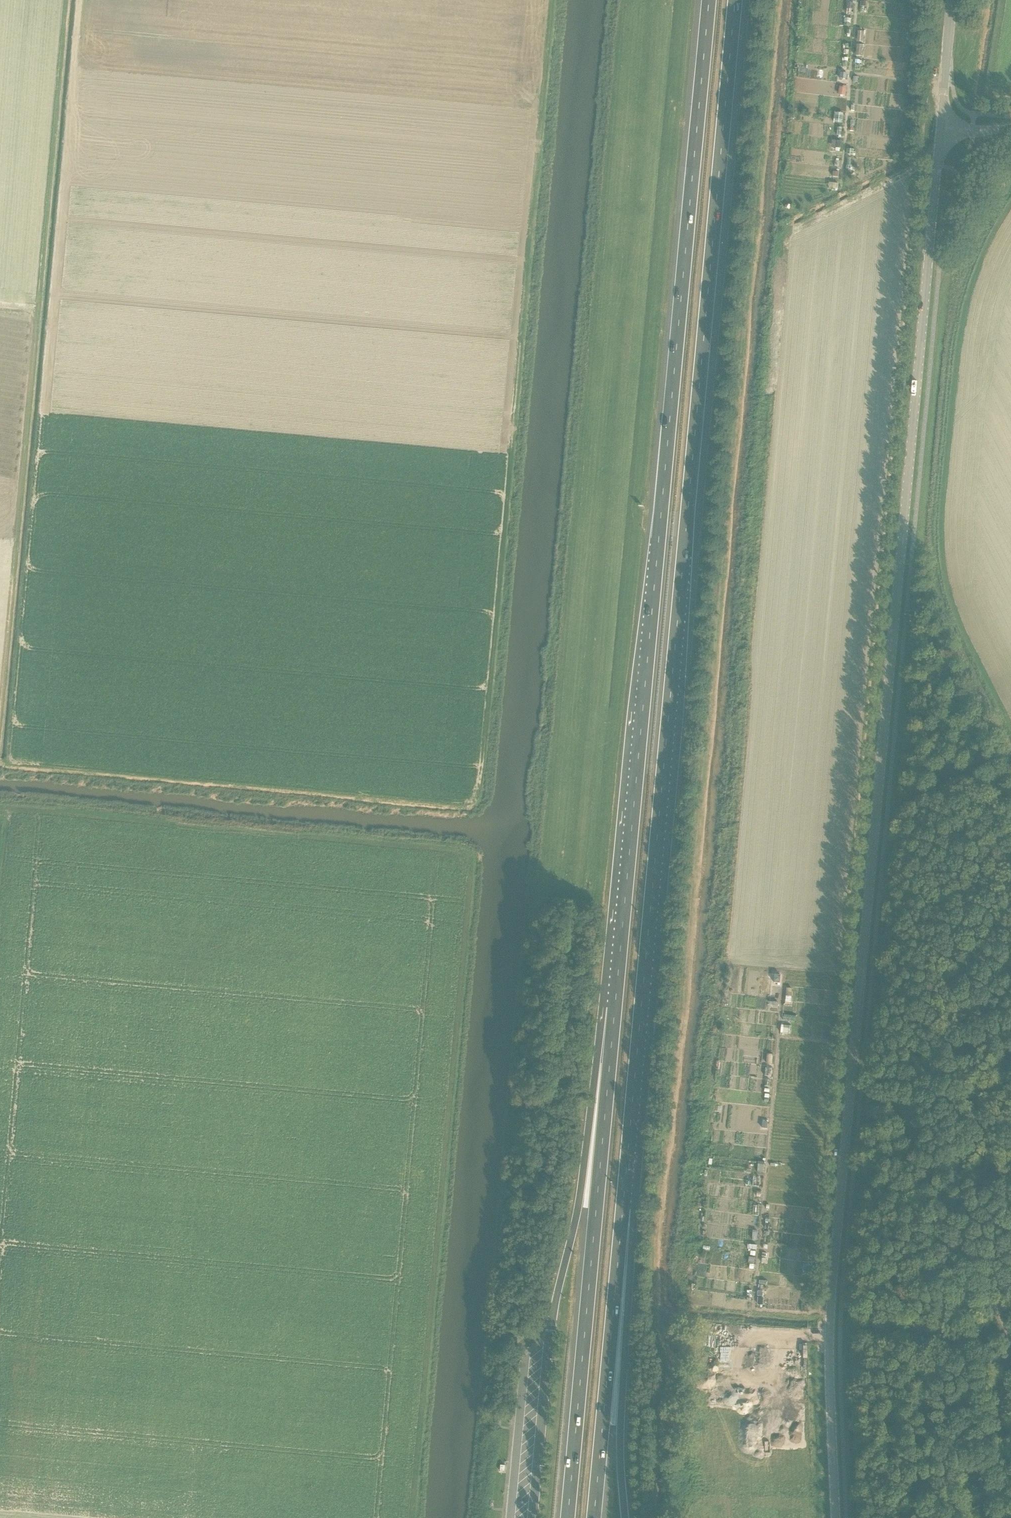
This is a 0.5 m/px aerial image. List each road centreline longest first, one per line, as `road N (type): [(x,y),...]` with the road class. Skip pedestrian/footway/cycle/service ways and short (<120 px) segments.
road 1 (tertiary): [(836,1517),(831,1316),(943,127)]
road 2 (motorway): [(624,1208),(735,0)]
road 3 (motorway): [(709,0),(617,988)]
road 4 (motorway): [(617,988),(567,1517)]
road 5 (motorway): [(617,988),(602,1008),(579,1216),(548,1346)]
road 6 (motorway): [(594,1517),(624,1208)]
road 7 (motorway): [(626,1517),(624,1208)]
road 8 (track): [(974,1351),(830,1333)]
road 9 (tertiary): [(943,127),(952,0)]

